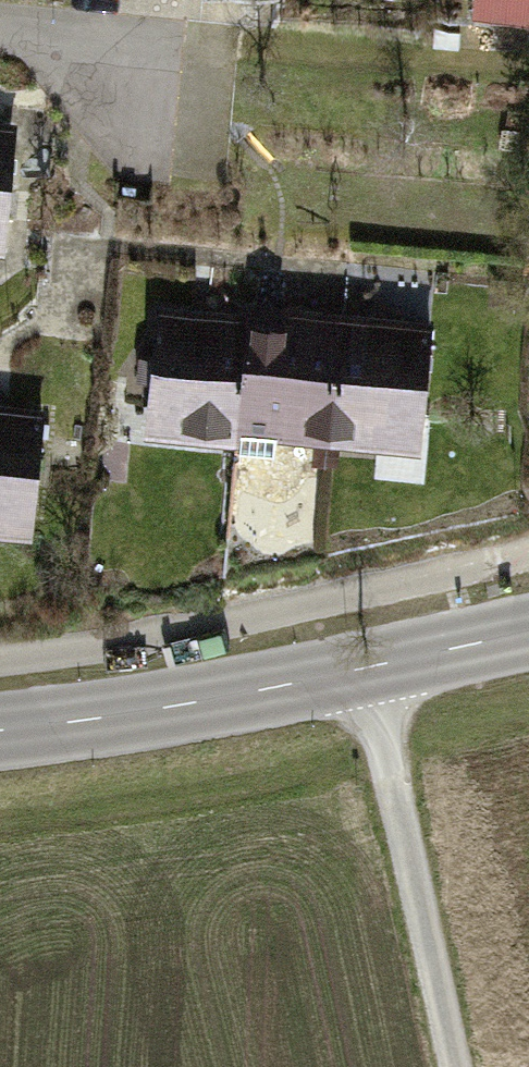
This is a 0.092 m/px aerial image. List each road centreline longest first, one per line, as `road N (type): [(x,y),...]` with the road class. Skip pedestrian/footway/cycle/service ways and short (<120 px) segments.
road 1 (secondary): [(0,730),(174,705),(528,631)]
road 2 (track): [(366,668),(455,1066)]
road 3 (residential): [(0,32),(126,46)]

